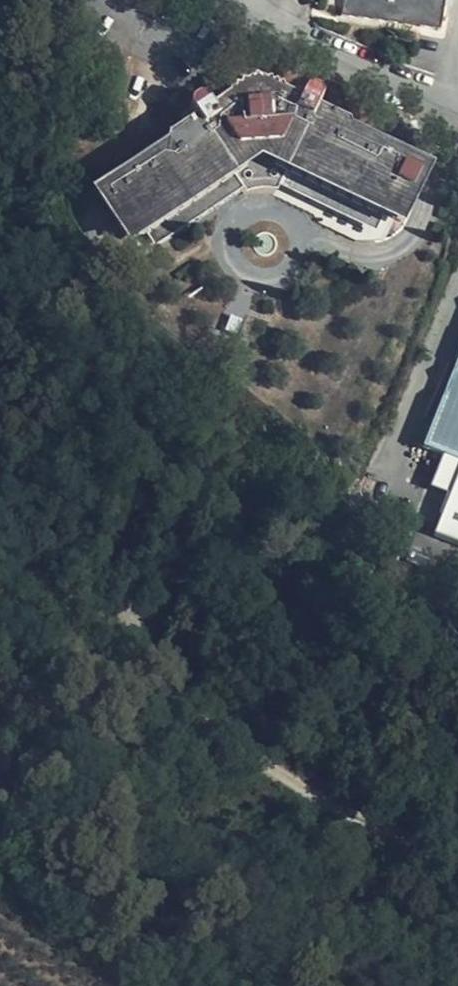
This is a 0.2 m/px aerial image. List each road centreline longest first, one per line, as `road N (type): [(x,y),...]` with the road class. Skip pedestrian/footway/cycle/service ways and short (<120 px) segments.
road 1 (track): [(457,855),(242,746),(121,591),(0,467)]
road 2 (residential): [(457,114),(225,0)]

